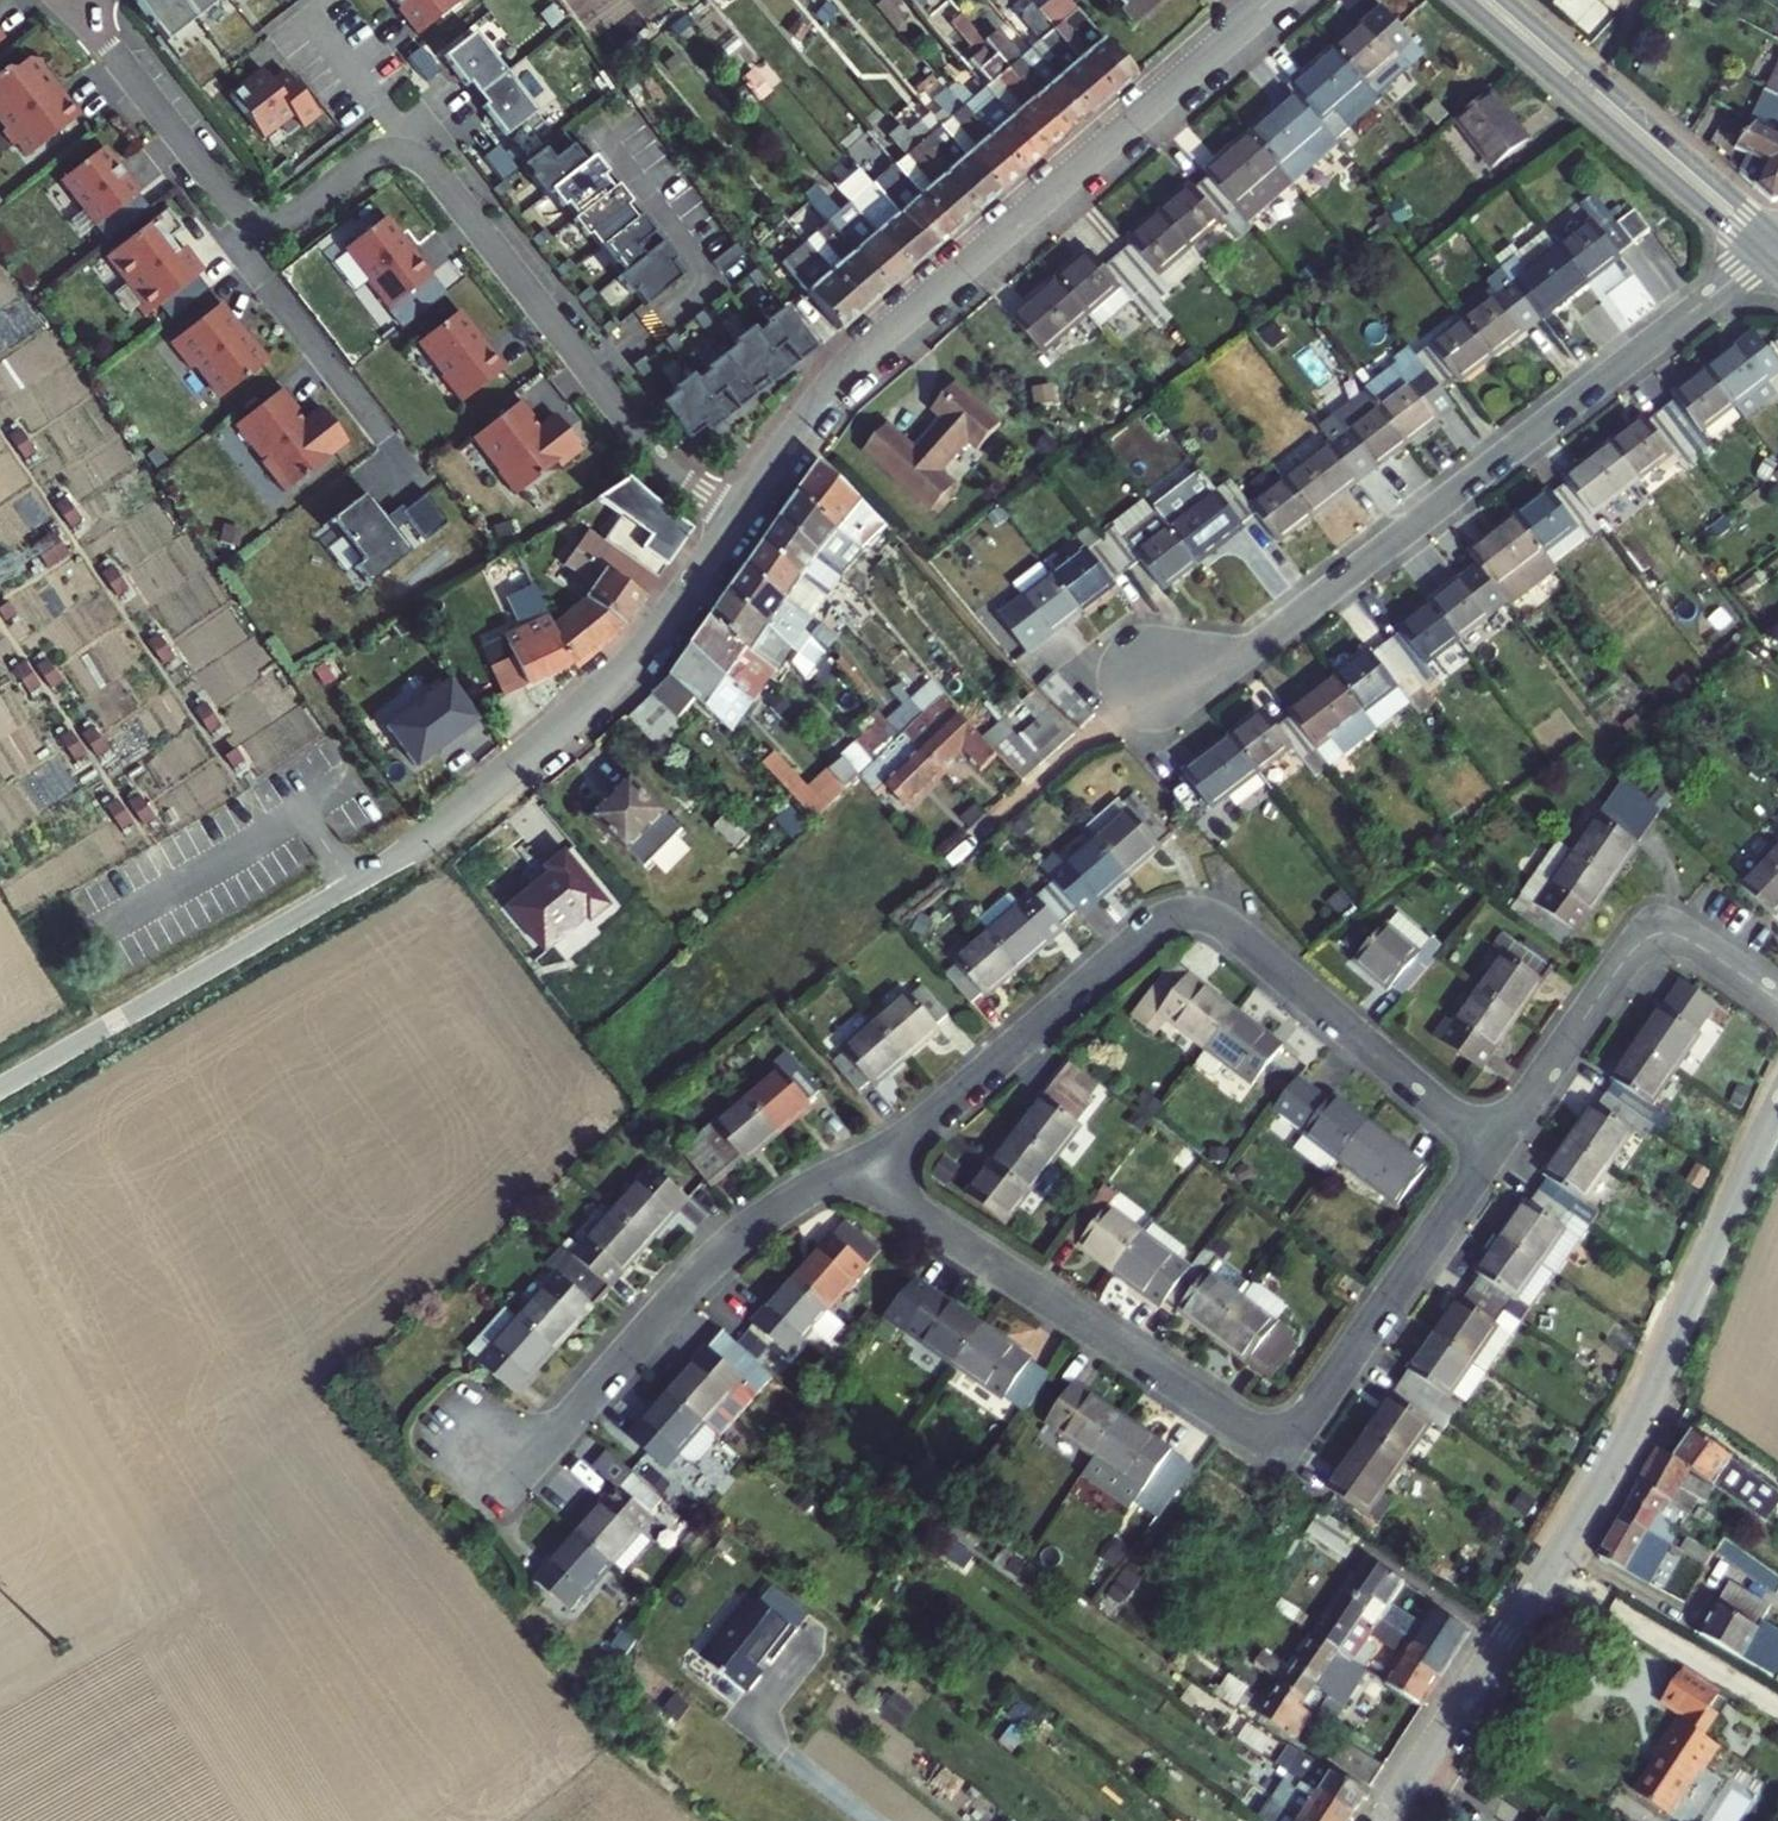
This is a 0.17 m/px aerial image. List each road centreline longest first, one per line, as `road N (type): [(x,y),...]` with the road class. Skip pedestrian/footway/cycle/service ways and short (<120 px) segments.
road 1 (residential): [(78,7),(247,217),(284,220),(382,151),(422,162),(658,461),(739,517)]
road 2 (unclassified): [(739,517),(627,665),(411,846),(0,1086)]
road 3 (residential): [(852,1166),(1224,1415),(1272,1431),(1307,1418),(1492,1150)]
road 4 (residential): [(1777,1107),(1628,1435),(1382,1820)]
road 5 (residential): [(1492,1150),(1224,926),(1183,916),(1140,933),(911,1130),(852,1166)]
road 6 (unclassified): [(1271,0),(846,373),(739,517)]
road 7 (residential): [(1167,675),(1263,638),(1761,258)]
road 8 (residential): [(480,1461),(543,1446),(732,1241),(852,1166)]
road 9 (residential): [(1492,1150),(1642,939),(1677,935),(1777,999)]
road 10 (secondary): [(1466,0),(1761,258)]
road 11 (secondary): [(1777,237),(1506,0)]

